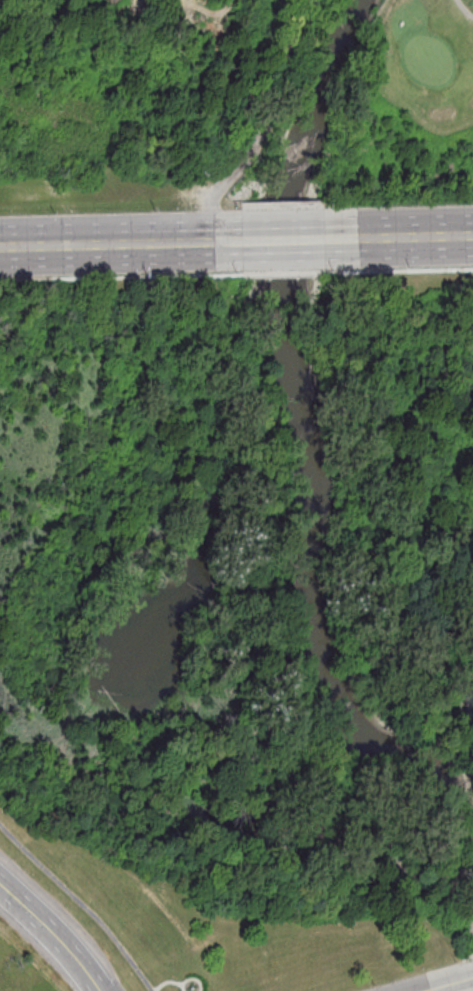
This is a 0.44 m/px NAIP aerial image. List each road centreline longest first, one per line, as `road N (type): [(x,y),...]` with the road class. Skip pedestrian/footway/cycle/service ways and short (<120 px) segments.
road 1 (primary): [(0,247),(240,242)]
road 2 (primary): [(326,239),(472,237)]
road 3 (secondary): [(0,888),(97,990)]

